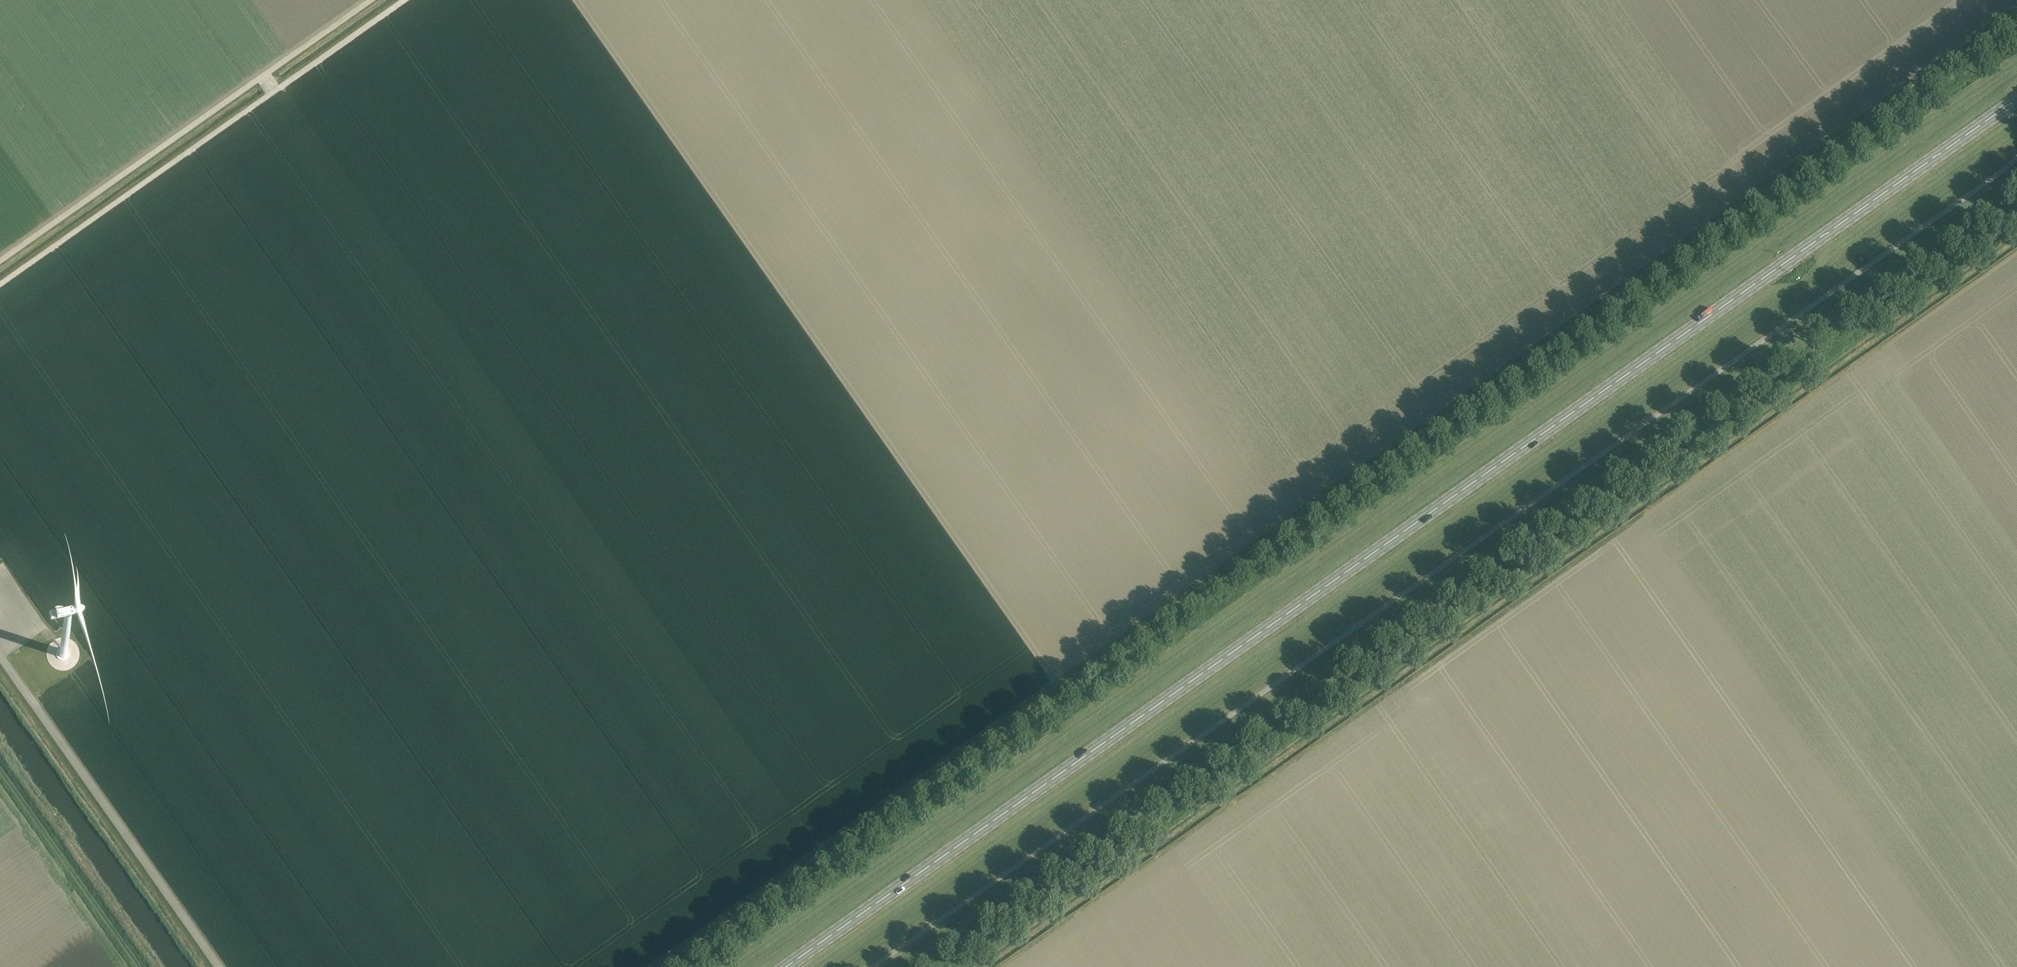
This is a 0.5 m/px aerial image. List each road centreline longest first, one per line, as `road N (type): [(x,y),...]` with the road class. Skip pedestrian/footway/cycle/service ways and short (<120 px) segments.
road 1 (secondary): [(786,966),(2016,100)]

